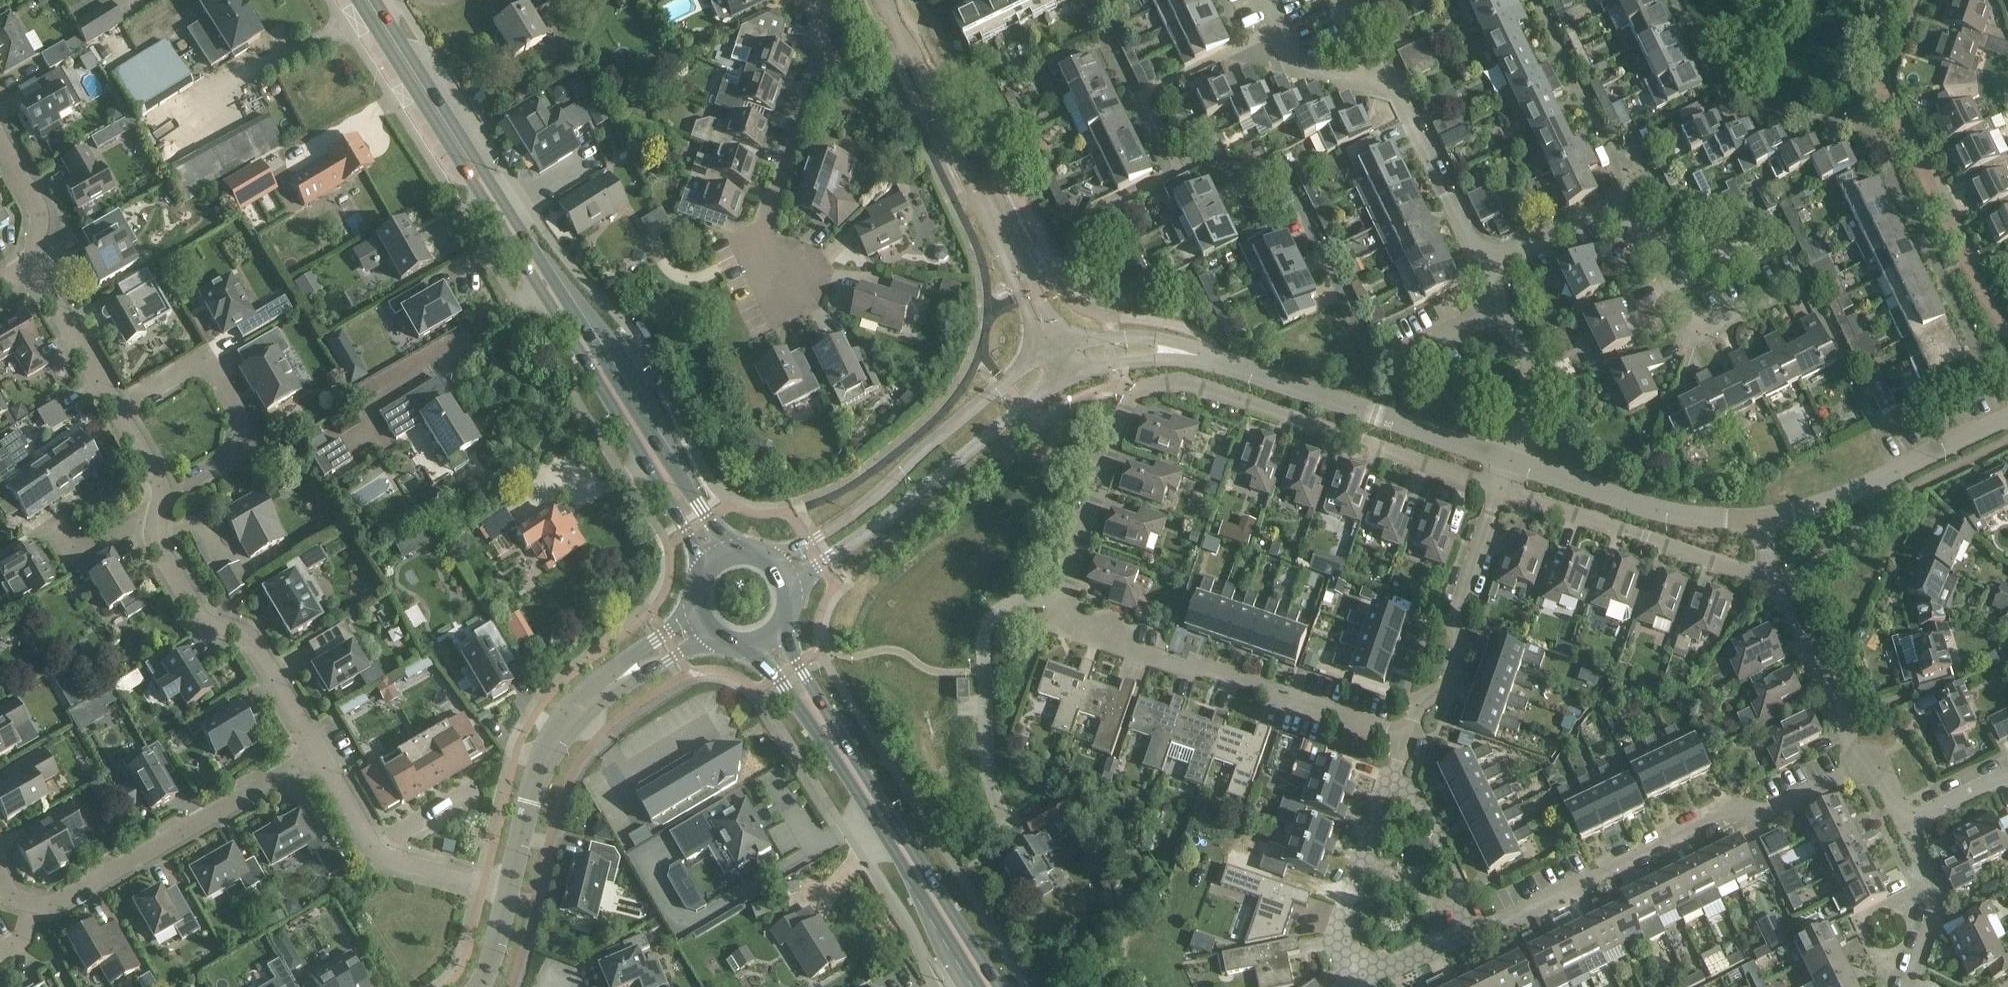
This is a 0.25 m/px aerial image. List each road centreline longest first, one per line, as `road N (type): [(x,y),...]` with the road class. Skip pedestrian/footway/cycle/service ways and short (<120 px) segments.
road 1 (residential): [(1405,738),(1062,627),(1057,605),(1130,394),(1183,382),(1464,480)]
road 2 (primary): [(718,561),(371,14)]
road 3 (residential): [(1356,984),(1726,812),(1767,812),(1867,764)]
road 4 (primary): [(988,986),(766,641)]
road 5 (residential): [(318,756),(63,903),(30,906),(0,882)]
road 6 (residential): [(787,586),(1070,379)]
road 7 (residential): [(1045,356),(849,518),(772,565)]
road 8 (residential): [(169,494),(156,515),(155,545),(207,626),(247,637),(318,756)]
road 9 (residential): [(1197,355),(1510,460)]
road 10 (residential): [(1013,263),(885,0)]
road 11 (residential): [(1499,491),(1773,576)]
road 12 (residential): [(775,272),(763,231),(826,44),(811,0)]
road 13 (residential): [(169,494),(240,453),(244,416),(216,372),(190,372),(124,409)]
road 14 (residential): [(1760,521),(1850,495),(2007,417)]
road 15 (residential): [(1510,460),(1656,510),(1760,521)]
road 16 (residential): [(1356,984),(1345,940),(1348,902),(1405,738)]
road 17 (residential): [(1803,280),(1713,321),(1681,311),(1632,200)]
road 18 (residential): [(318,756),(383,859),(509,891)]
road 19 (residential): [(1405,738),(1418,704),(1446,688),(1461,647),(1453,620),(1489,518)]
road 20 (residential): [(509,891),(545,757),(606,689)]
road 21 (residential): [(1482,267),(1396,90),(1372,84)]
road 22 (residential): [(1510,460),(1529,396),(1529,365),(1482,267)]
road 23 (residential): [(1910,986),(1939,898),(1904,823)]
road 24 (residential): [(32,266),(124,409)]
road 25 (residential): [(1482,267),(1632,200)]
road 26 (residential): [(1867,764),(1849,747),(1794,623)]
road 27 (residential): [(1372,84),(1296,65),(1267,0)]
road 28 (residential): [(1197,355),(1131,337),(1063,349)]
road 29 (residential): [(0,145),(37,211),(32,266)]
road 30 (residential): [(1070,379),(1115,364),(1197,355)]

